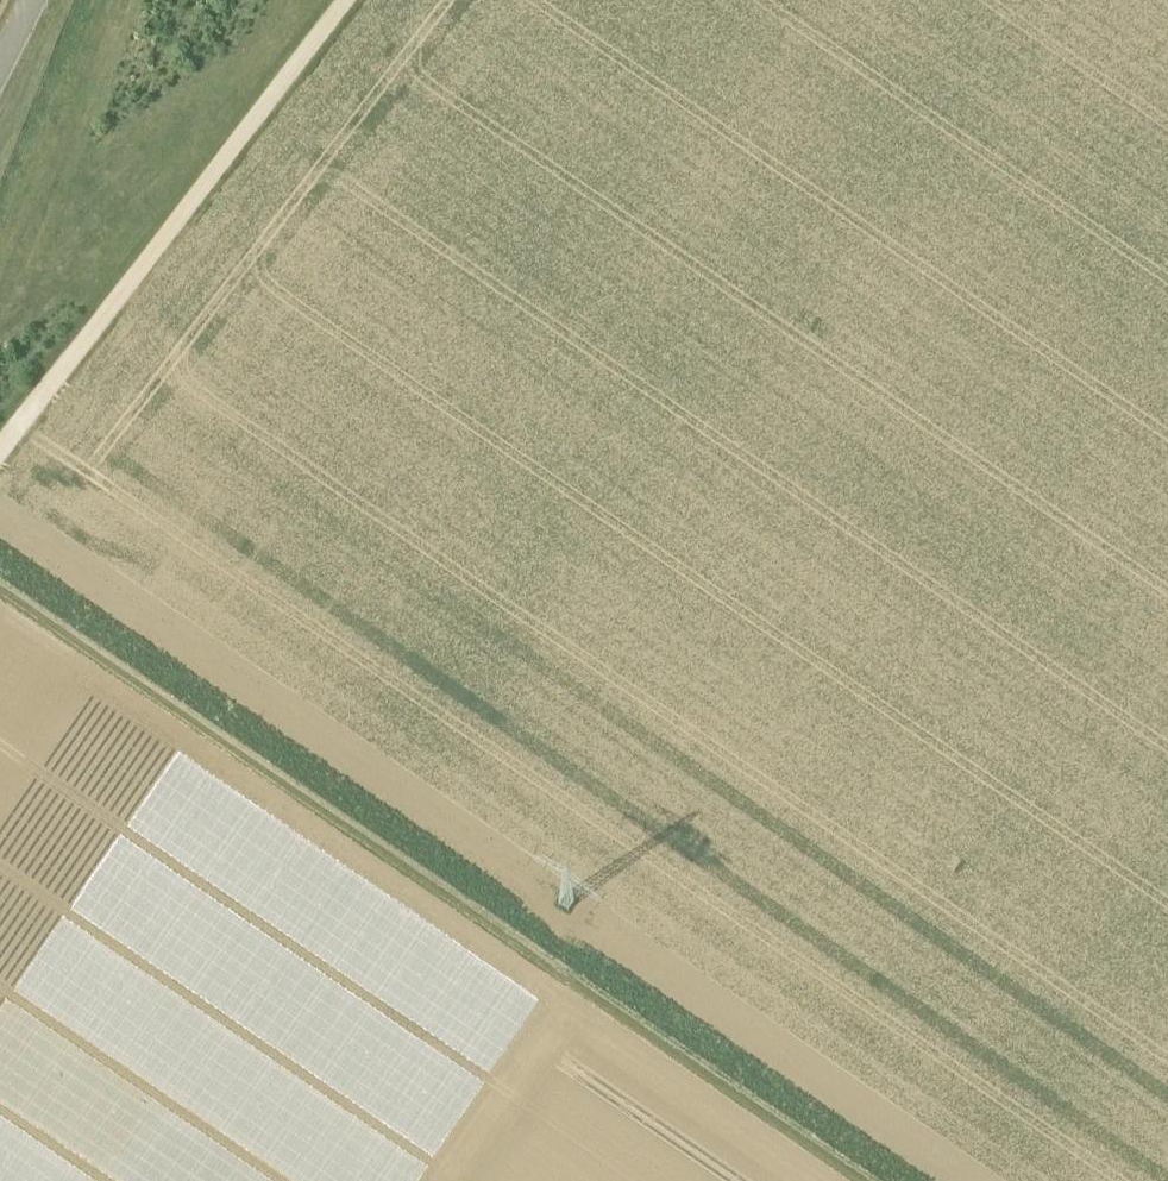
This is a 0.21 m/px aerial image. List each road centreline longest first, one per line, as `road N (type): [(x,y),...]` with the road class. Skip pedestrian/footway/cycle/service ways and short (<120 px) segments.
road 1 (track): [(345,0),(0,454)]

